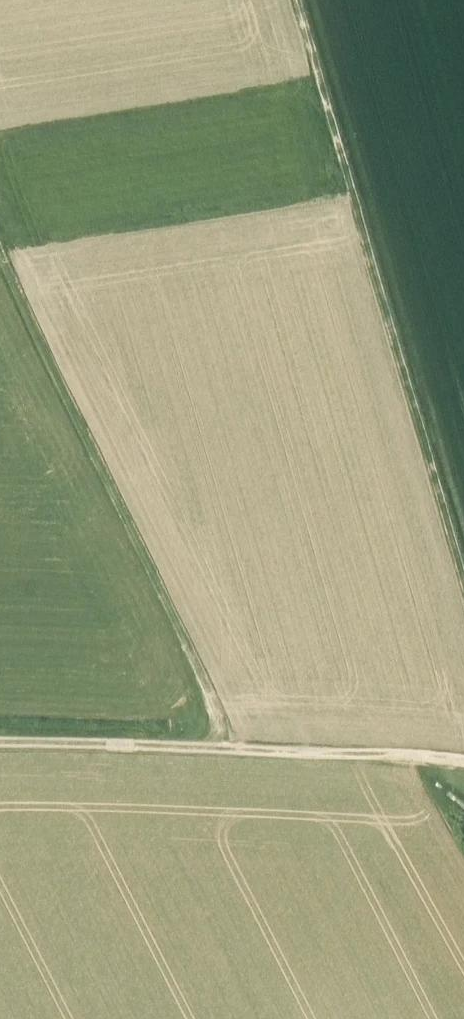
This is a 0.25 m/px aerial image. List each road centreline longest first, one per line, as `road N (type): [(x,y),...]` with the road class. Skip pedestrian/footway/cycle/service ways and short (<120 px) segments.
road 1 (track): [(463,576),(300,0)]
road 2 (track): [(0,255),(250,757)]
road 3 (track): [(0,749),(99,734),(250,757),(463,759)]

